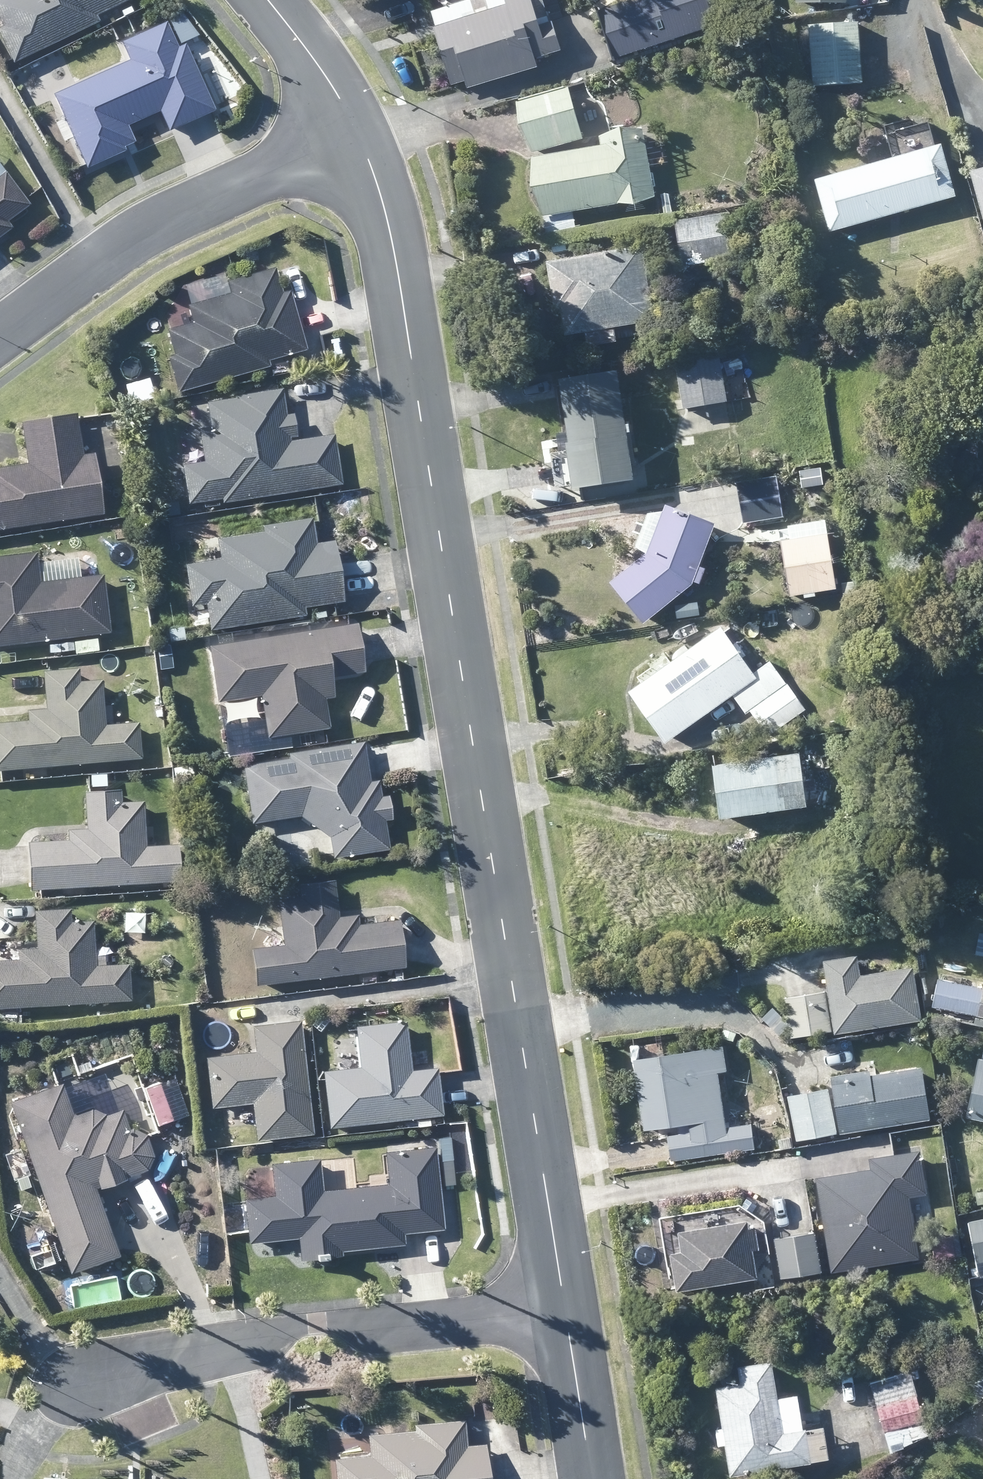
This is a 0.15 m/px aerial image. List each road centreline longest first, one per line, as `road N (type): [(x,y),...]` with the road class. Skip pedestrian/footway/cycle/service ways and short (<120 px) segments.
road 1 (residential): [(360,139),(389,213),(565,1311)]
road 2 (residential): [(73,1386),(291,1328),(394,1330),(565,1311)]
road 3 (residential): [(0,337),(149,230),(360,139)]
road 4 (residential): [(565,1311),(591,1478)]
road 5 (residential): [(273,0),(360,139)]

